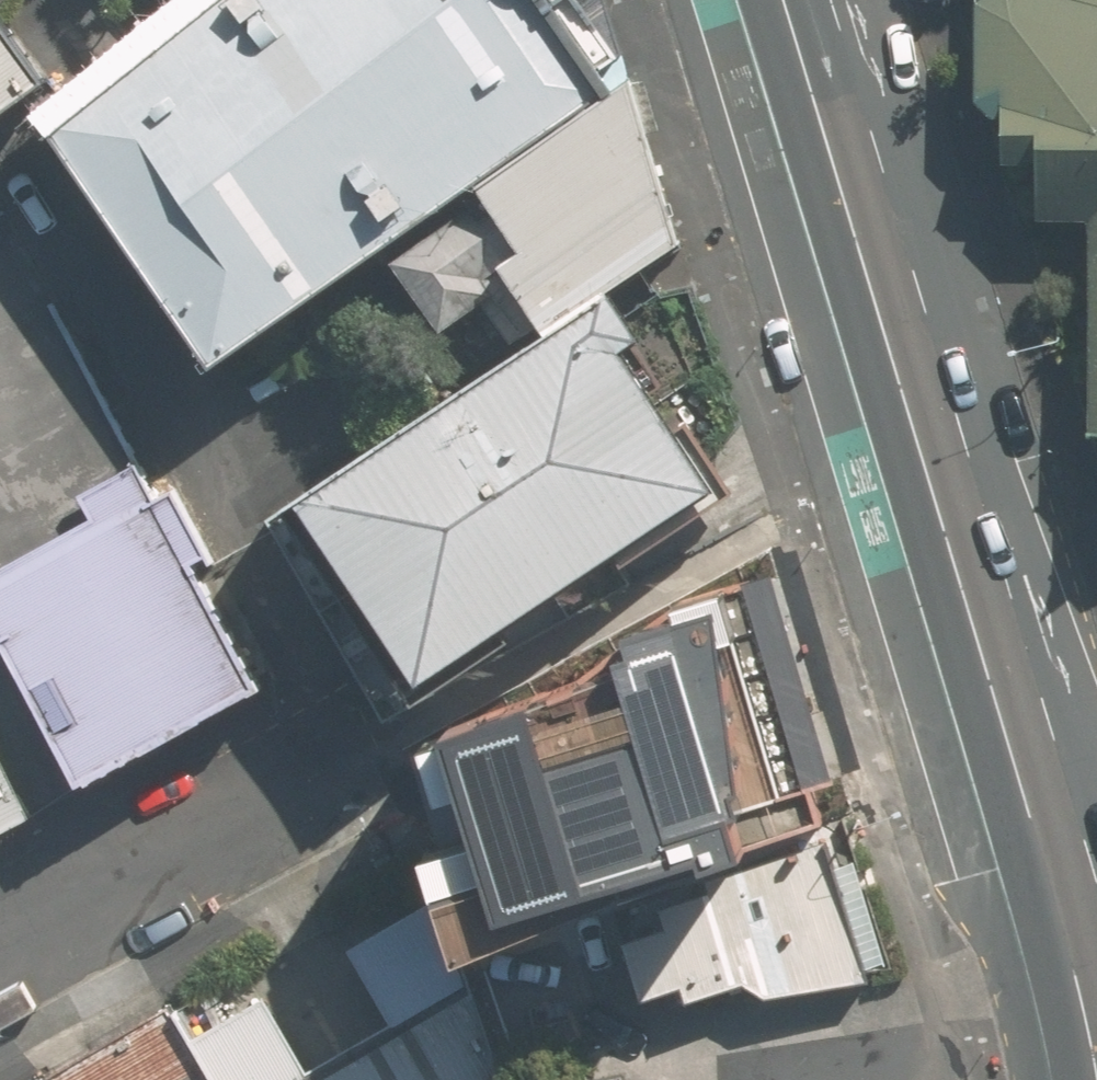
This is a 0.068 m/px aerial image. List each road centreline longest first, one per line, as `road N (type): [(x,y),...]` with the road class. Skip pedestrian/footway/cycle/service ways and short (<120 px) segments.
road 1 (primary): [(787,0),(1057,875)]
road 2 (residential): [(330,758),(0,930)]
road 3 (primary): [(1057,875),(1096,1040)]

